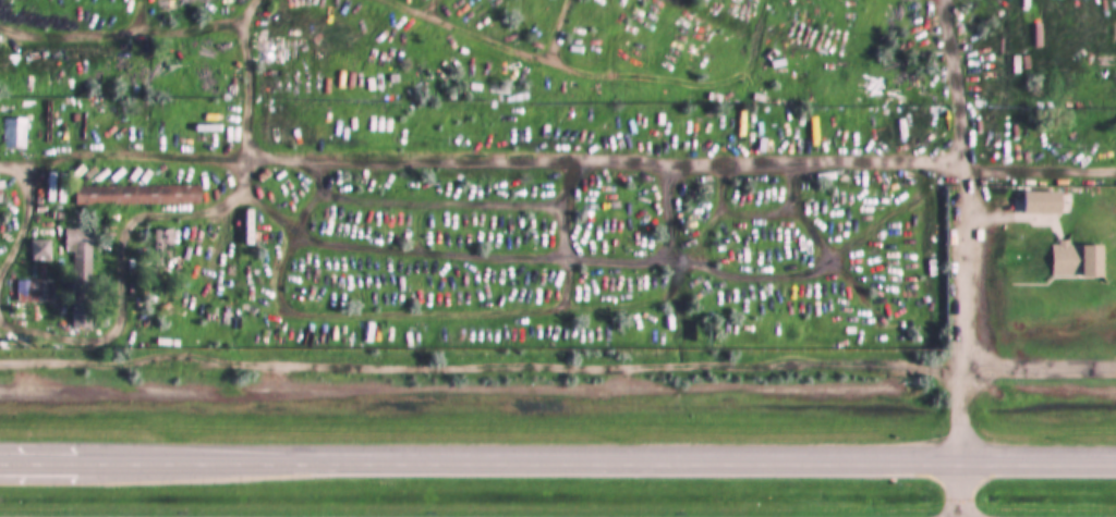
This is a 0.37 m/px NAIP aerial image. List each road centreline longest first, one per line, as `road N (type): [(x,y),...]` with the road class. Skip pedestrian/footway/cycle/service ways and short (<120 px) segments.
road 1 (track): [(0,360),(284,370),(1115,367)]
road 2 (trunk): [(1115,463),(0,462)]

